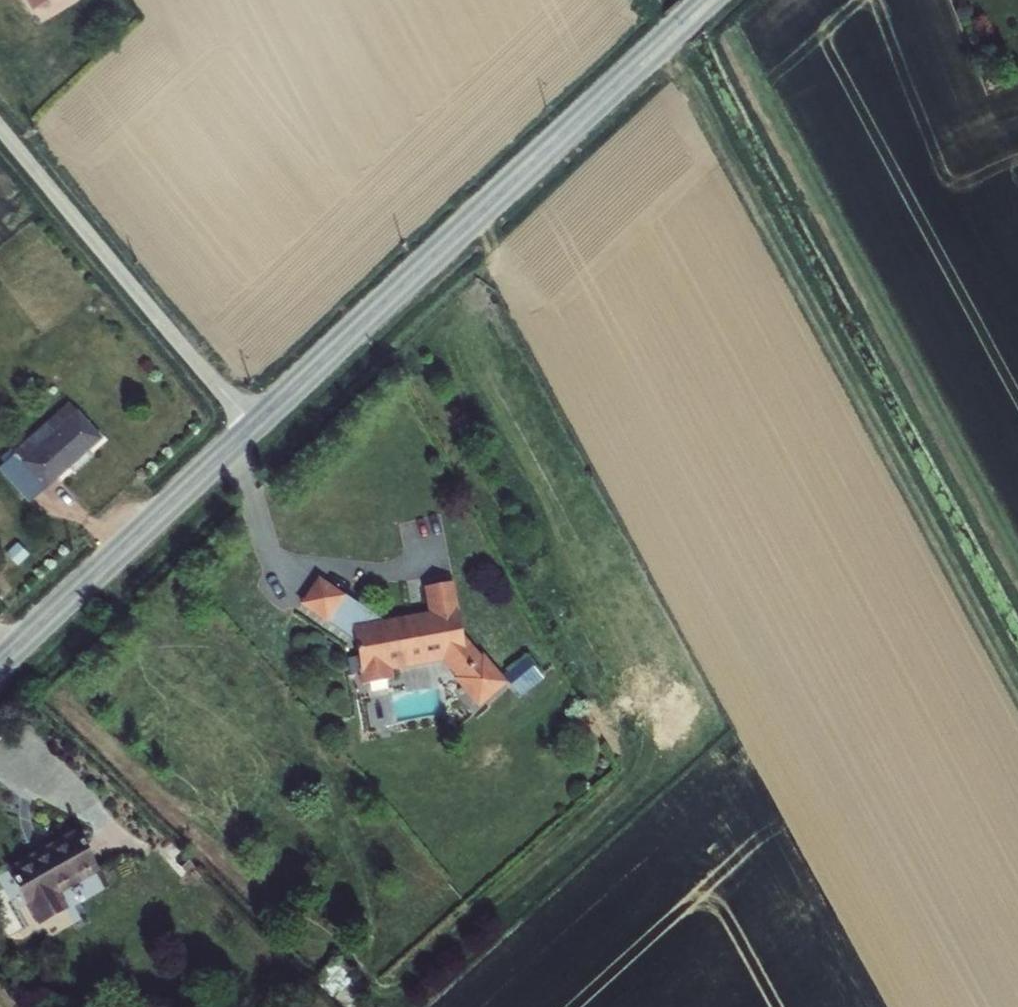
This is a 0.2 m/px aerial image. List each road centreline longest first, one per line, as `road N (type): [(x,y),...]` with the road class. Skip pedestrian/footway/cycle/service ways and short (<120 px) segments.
road 1 (tertiary): [(709,0),(253,427)]
road 2 (unclassified): [(0,127),(253,427)]
road 3 (tertiary): [(253,427),(0,663)]

